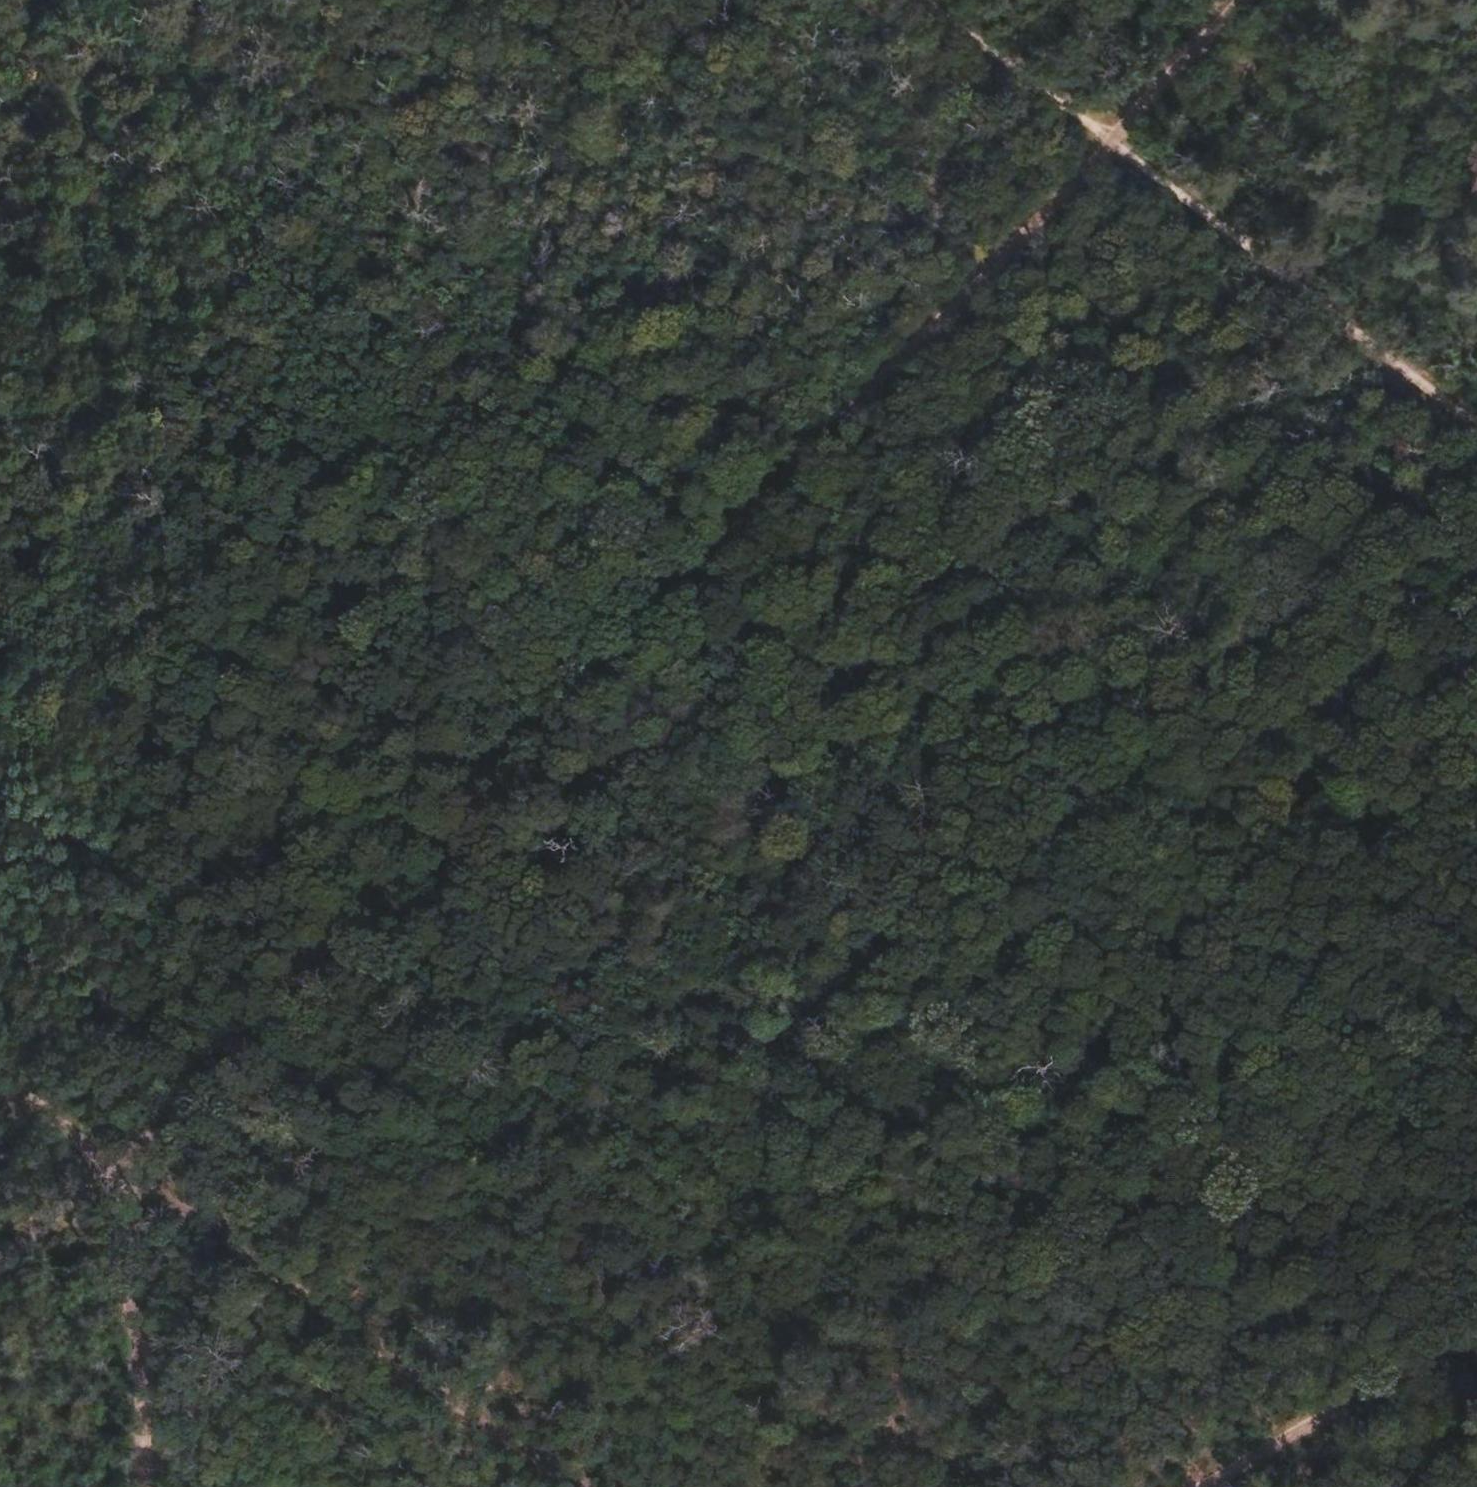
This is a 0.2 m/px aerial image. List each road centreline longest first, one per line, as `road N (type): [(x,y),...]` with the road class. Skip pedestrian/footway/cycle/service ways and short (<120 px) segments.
road 1 (track): [(0,1255),(120,1156),(1253,0)]
road 2 (track): [(930,0),(1476,429)]
road 3 (track): [(1236,1486),(1476,1350)]

